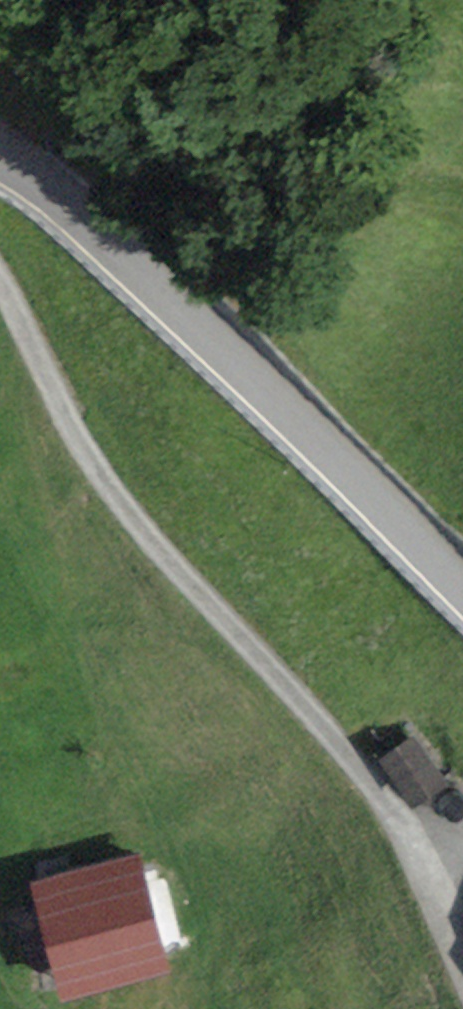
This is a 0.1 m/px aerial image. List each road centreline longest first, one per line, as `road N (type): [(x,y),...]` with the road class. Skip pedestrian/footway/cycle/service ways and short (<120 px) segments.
road 1 (track): [(462,961),(387,801),(84,448),(0,282)]
road 2 (tertiary): [(0,151),(200,318),(462,580)]

